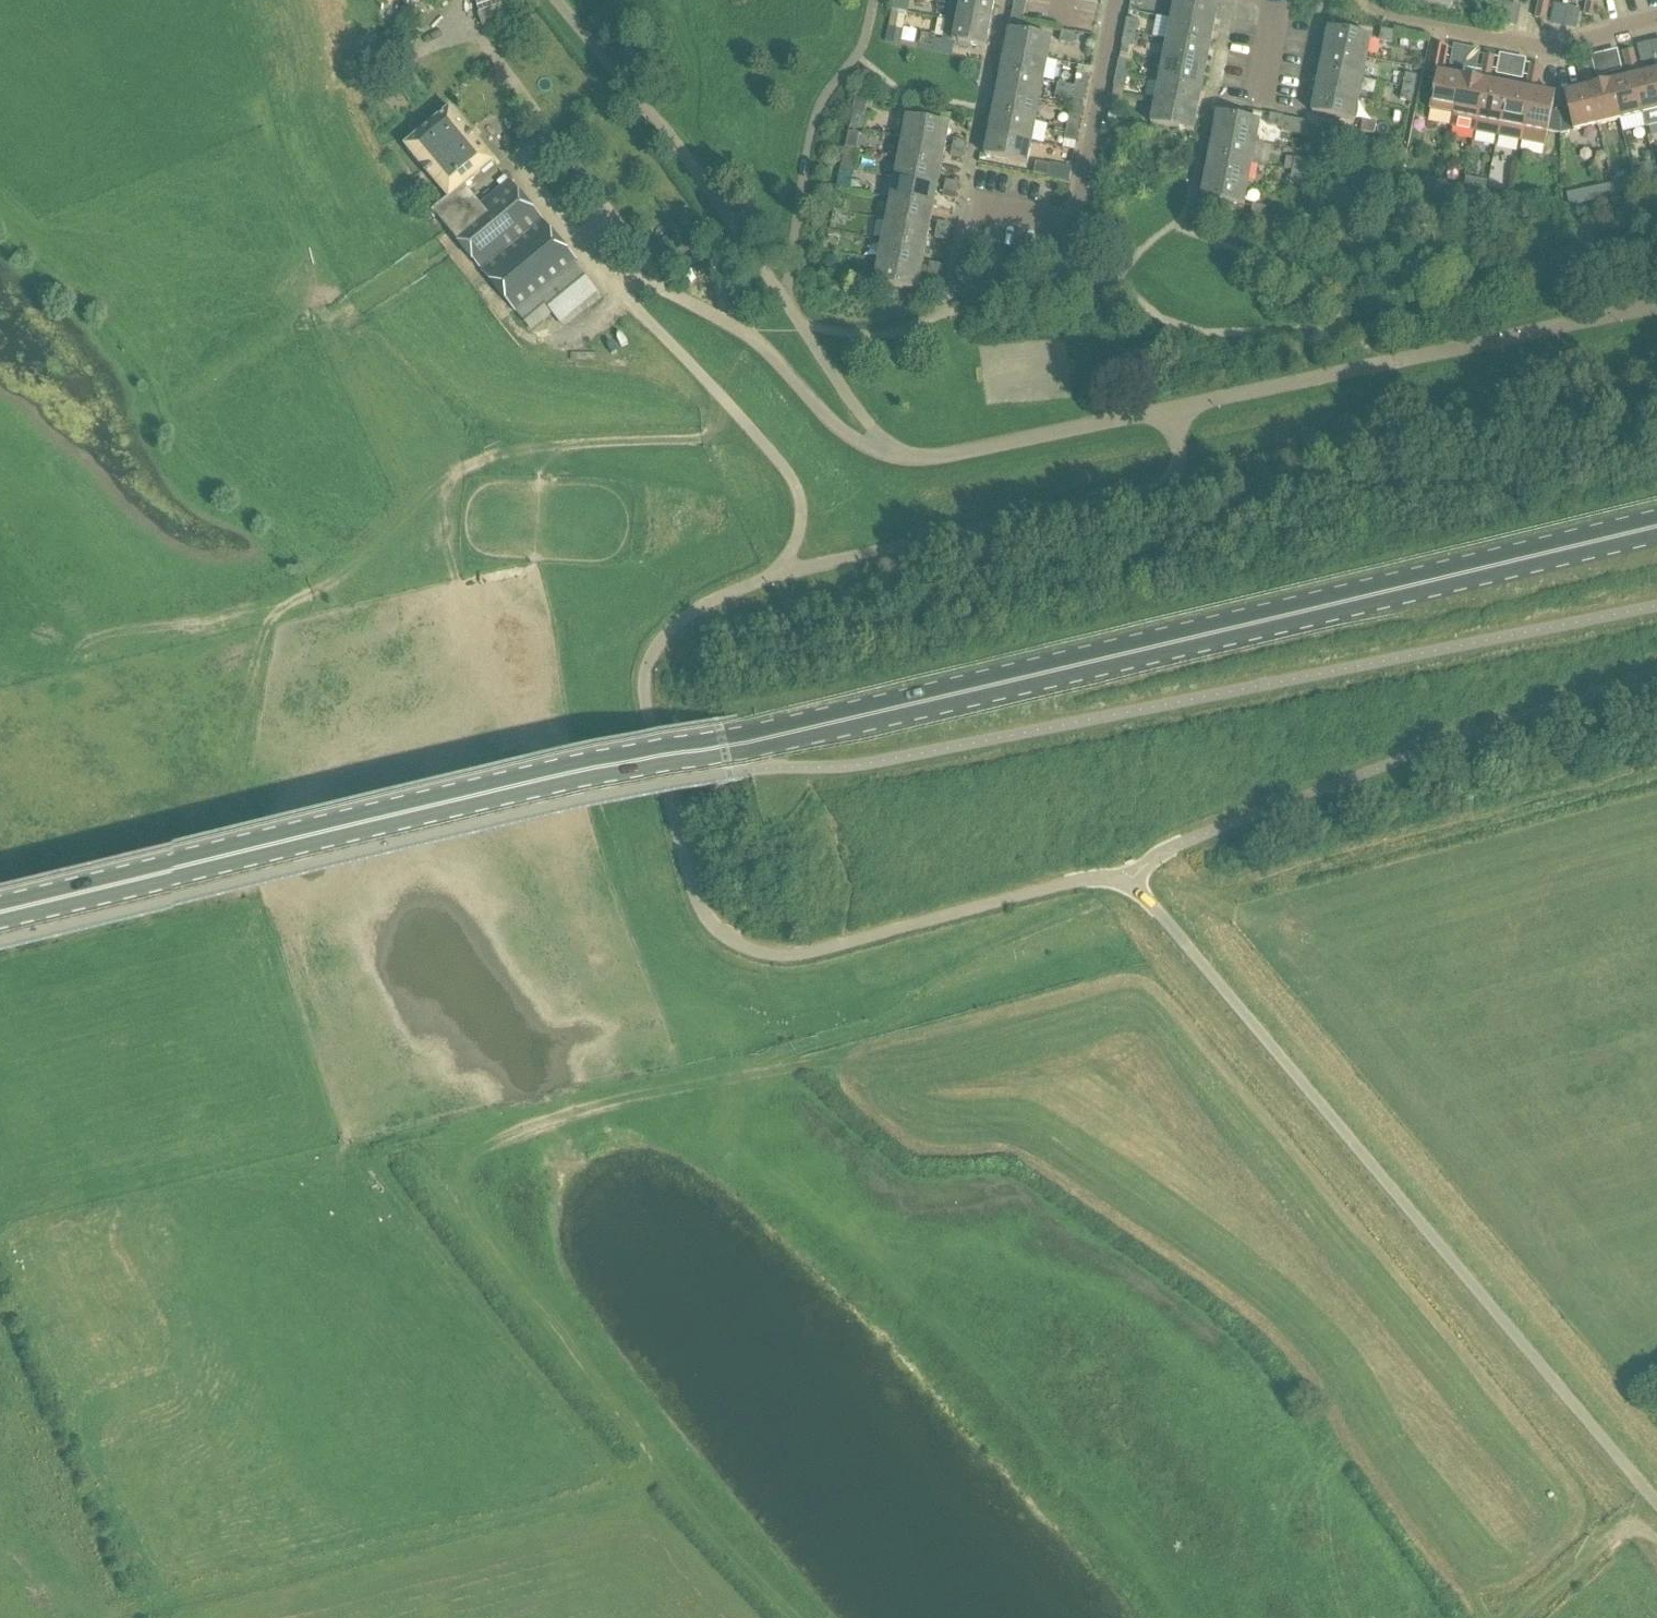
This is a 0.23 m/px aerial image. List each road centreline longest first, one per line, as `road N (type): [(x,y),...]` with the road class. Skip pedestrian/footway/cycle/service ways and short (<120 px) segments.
road 1 (primary): [(0,923),(1656,526)]
road 2 (unclassified): [(771,577),(689,616),(654,652),(647,672),(657,747),(711,921),(730,942),(790,957),(1090,879),(1128,882),(1656,1502)]
road 3 (unclassified): [(1656,306),(1176,410)]
road 4 (unclassified): [(1176,410),(1179,471),(1157,490),(771,577)]
road 5 (unclassified): [(610,281),(784,465),(803,516),(795,550),(771,577)]
road 6 (residential): [(1363,0),(1371,13),(1544,48),(1656,20)]
road 7 (unclassified): [(891,451),(961,454),(1176,410)]
road 8 (unclassified): [(891,451),(861,442),(768,352),(662,289)]
road 9 (unclassified): [(610,281),(516,158),(550,133)]
road 10 (unclassified): [(550,133),(662,289)]
road 11 (unclassified): [(458,5),(550,133)]
road 12 (track): [(1525,1617),(1633,1529)]

